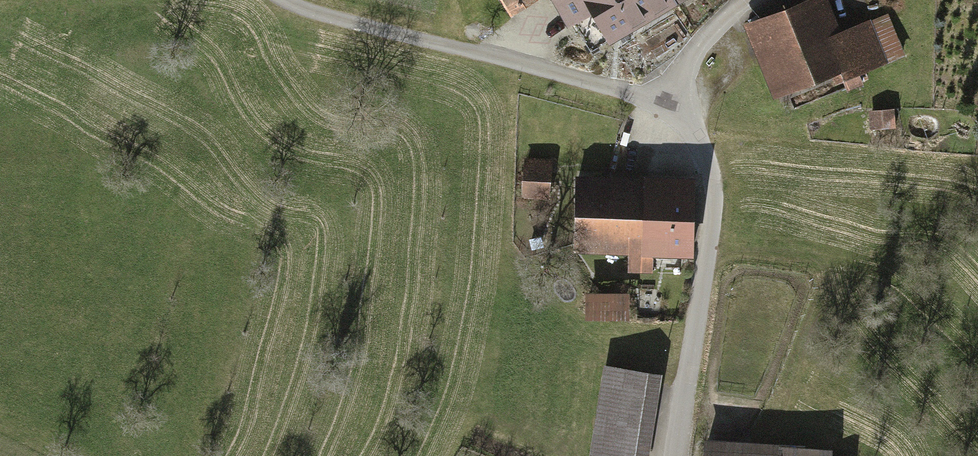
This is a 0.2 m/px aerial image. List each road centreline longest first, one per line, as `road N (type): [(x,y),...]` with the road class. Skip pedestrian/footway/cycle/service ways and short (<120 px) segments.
road 1 (residential): [(676,455),(712,183),(698,140),(659,102)]
road 2 (residential): [(659,102),(417,43)]
road 3 (track): [(279,0),(417,43)]
road 4 (residential): [(659,102),(758,0)]

